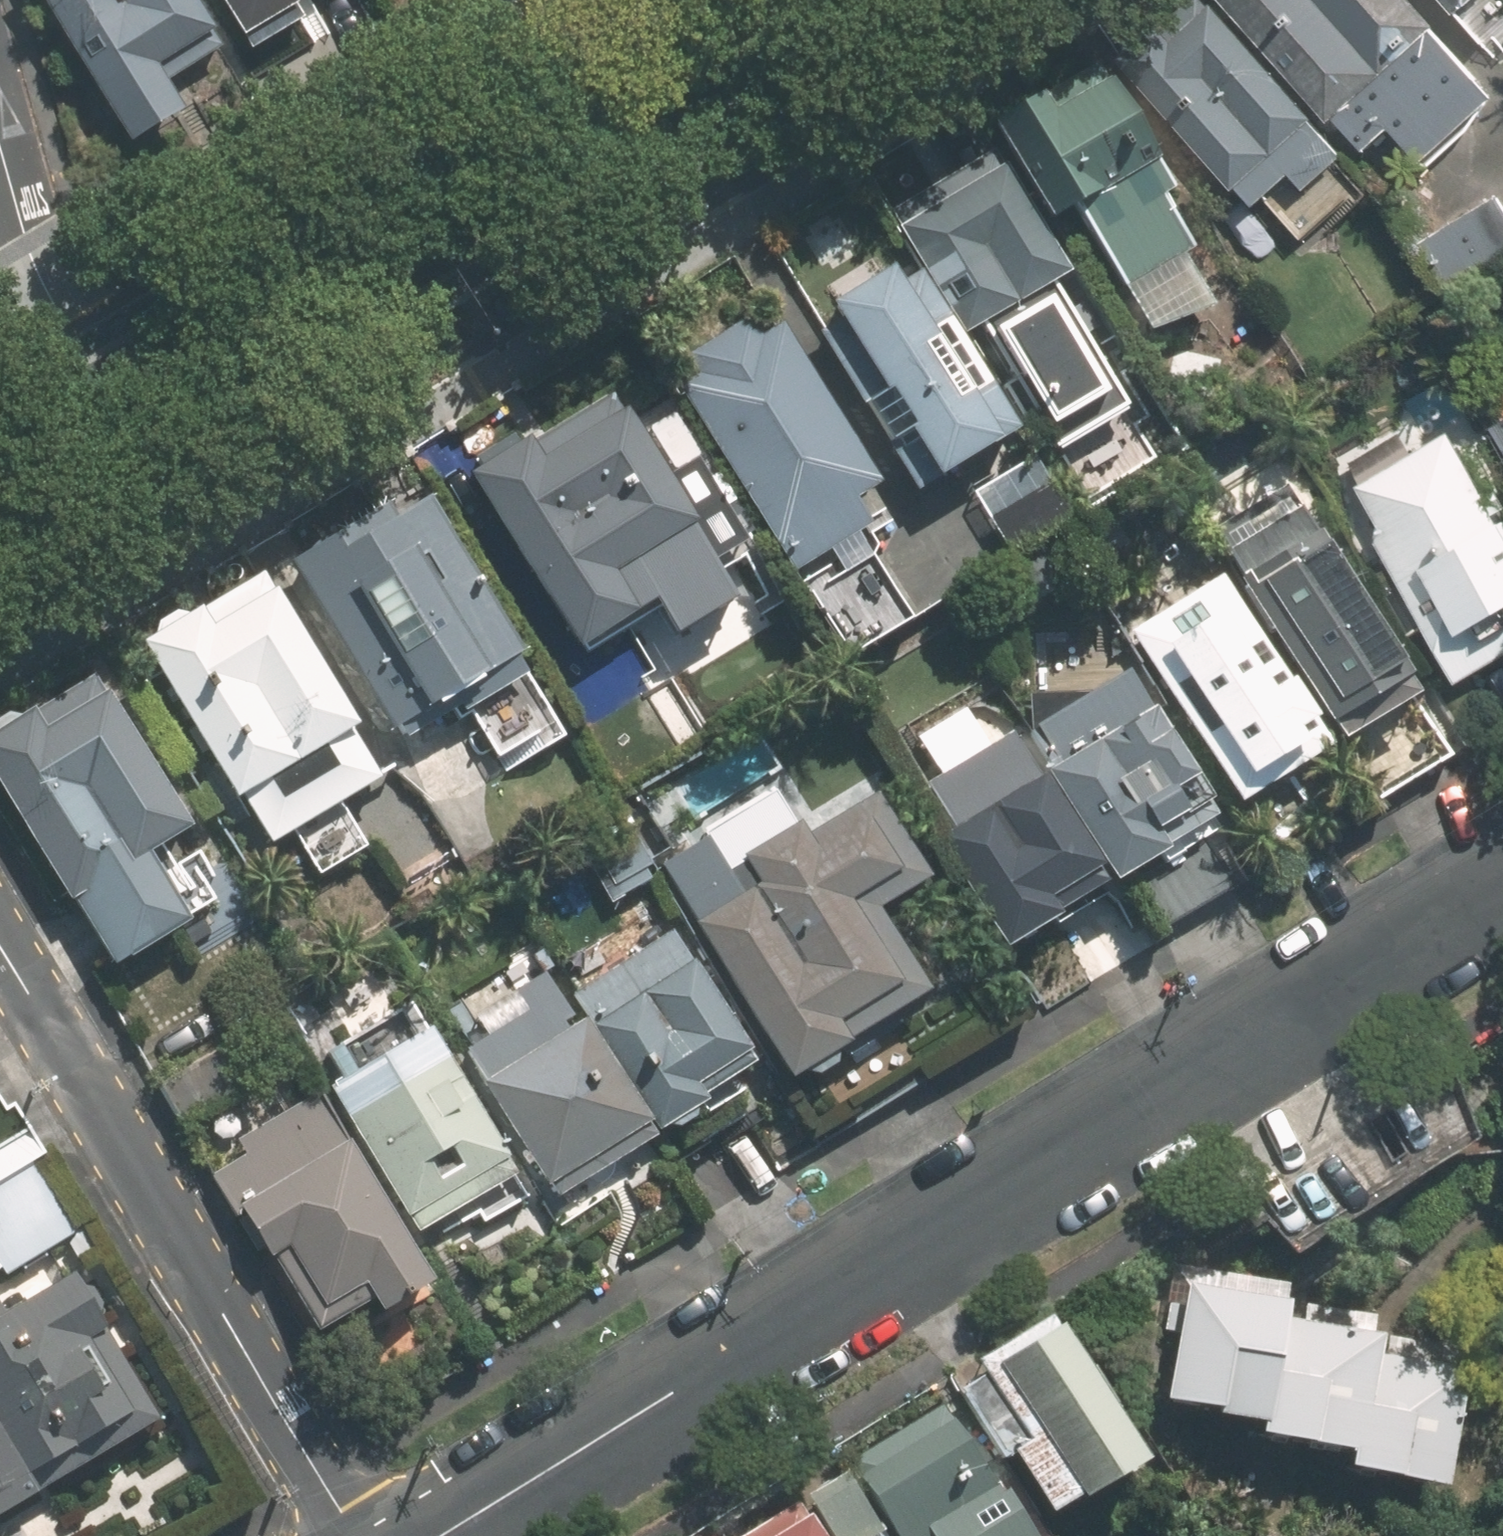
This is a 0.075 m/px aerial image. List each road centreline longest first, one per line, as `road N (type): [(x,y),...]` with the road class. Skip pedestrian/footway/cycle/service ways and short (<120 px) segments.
road 1 (residential): [(443,1535),(1502,878)]
road 2 (secondary): [(100,410),(761,0)]
road 3 (residential): [(0,949),(349,1535)]
road 4 (residential): [(100,410),(70,353),(0,148)]

